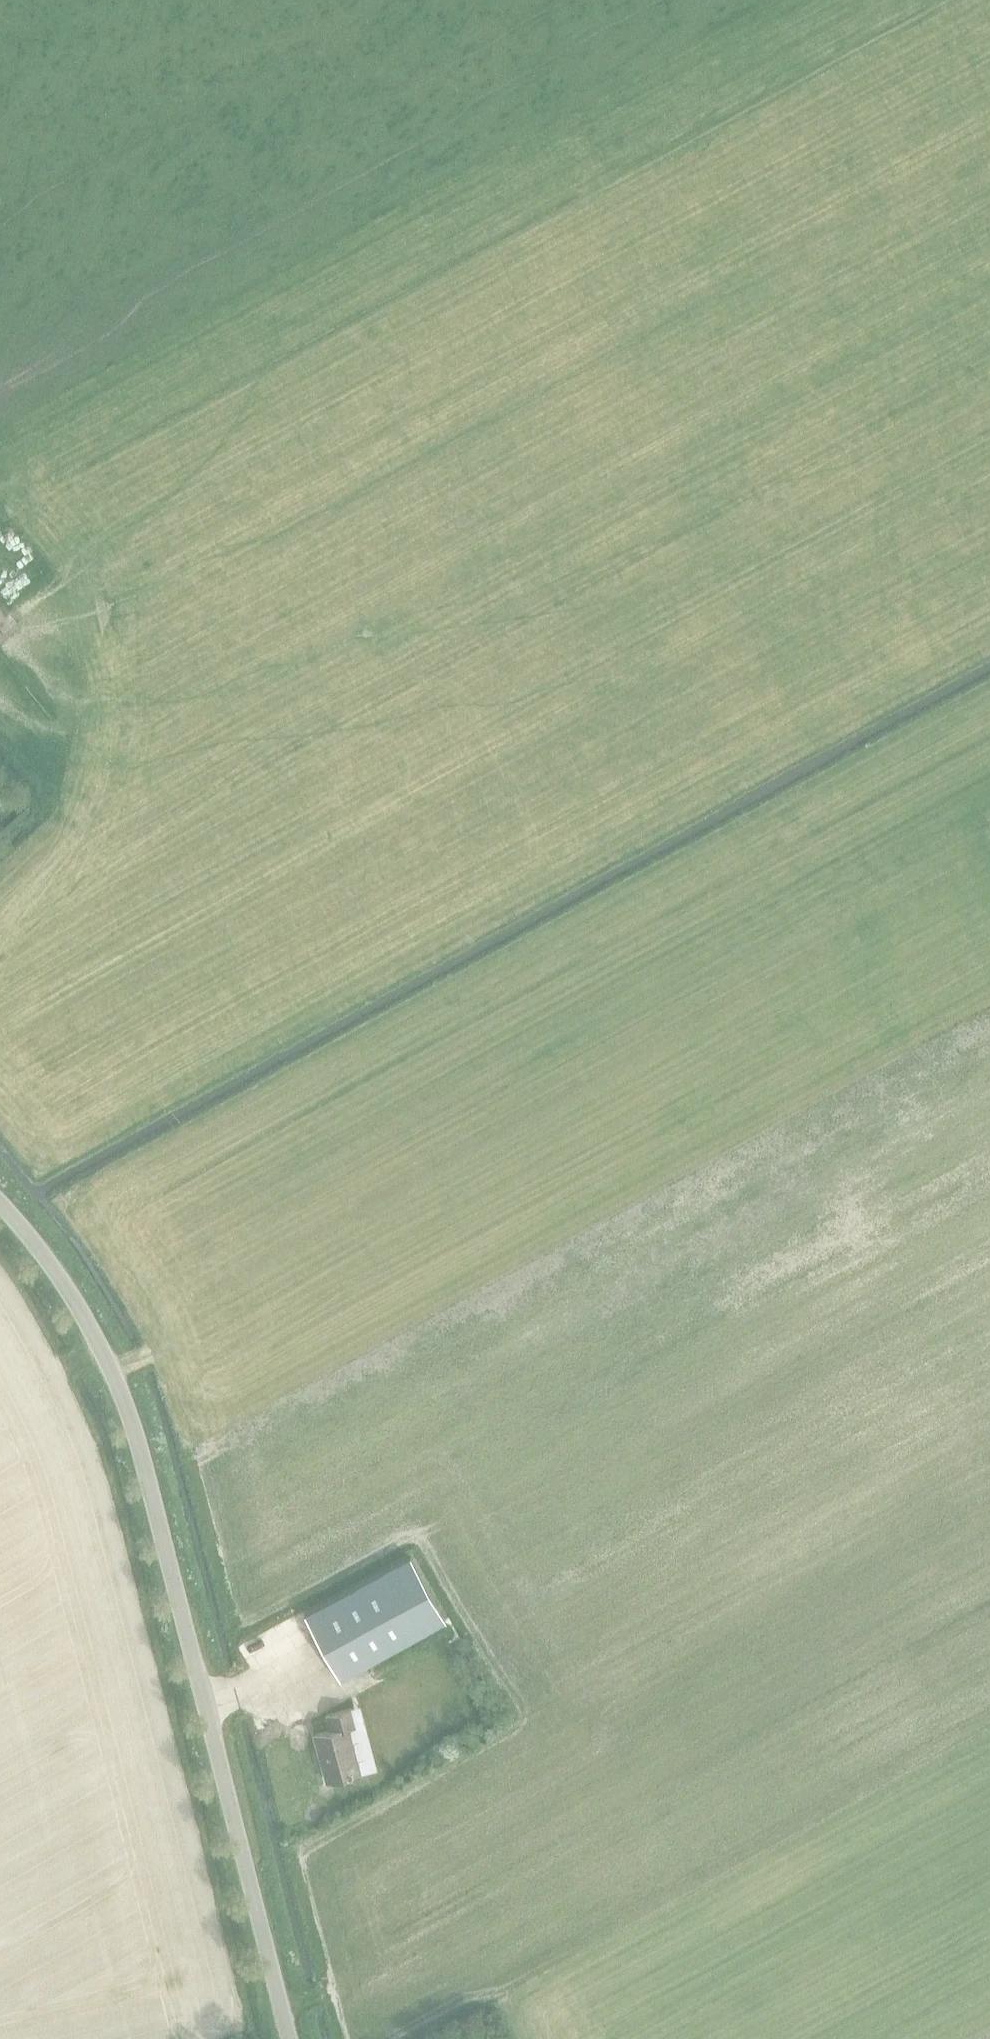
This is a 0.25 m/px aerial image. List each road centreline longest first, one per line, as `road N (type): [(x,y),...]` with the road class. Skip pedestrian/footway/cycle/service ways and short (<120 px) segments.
road 1 (unclassified): [(291,2038),(149,1448),(101,1345),(0,1210)]

